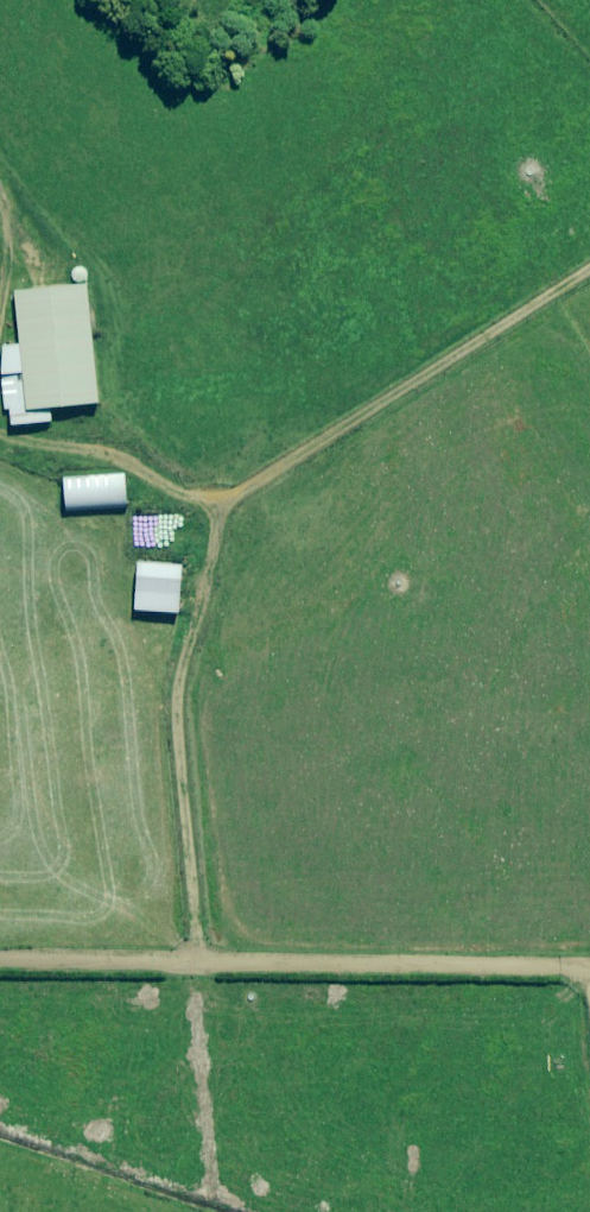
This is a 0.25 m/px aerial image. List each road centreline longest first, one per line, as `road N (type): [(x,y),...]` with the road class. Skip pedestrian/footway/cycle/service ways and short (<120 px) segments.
road 1 (track): [(193,953),(177,679),(210,576),(217,507)]
road 2 (track): [(589,268),(352,421)]
road 3 (track): [(589,968),(338,960)]
road 4 (track): [(0,444),(122,459),(217,507)]
road 5 (track): [(193,953),(0,951)]
road 6 (track): [(217,507),(352,421)]
road 7 (track): [(193,953),(338,960)]

